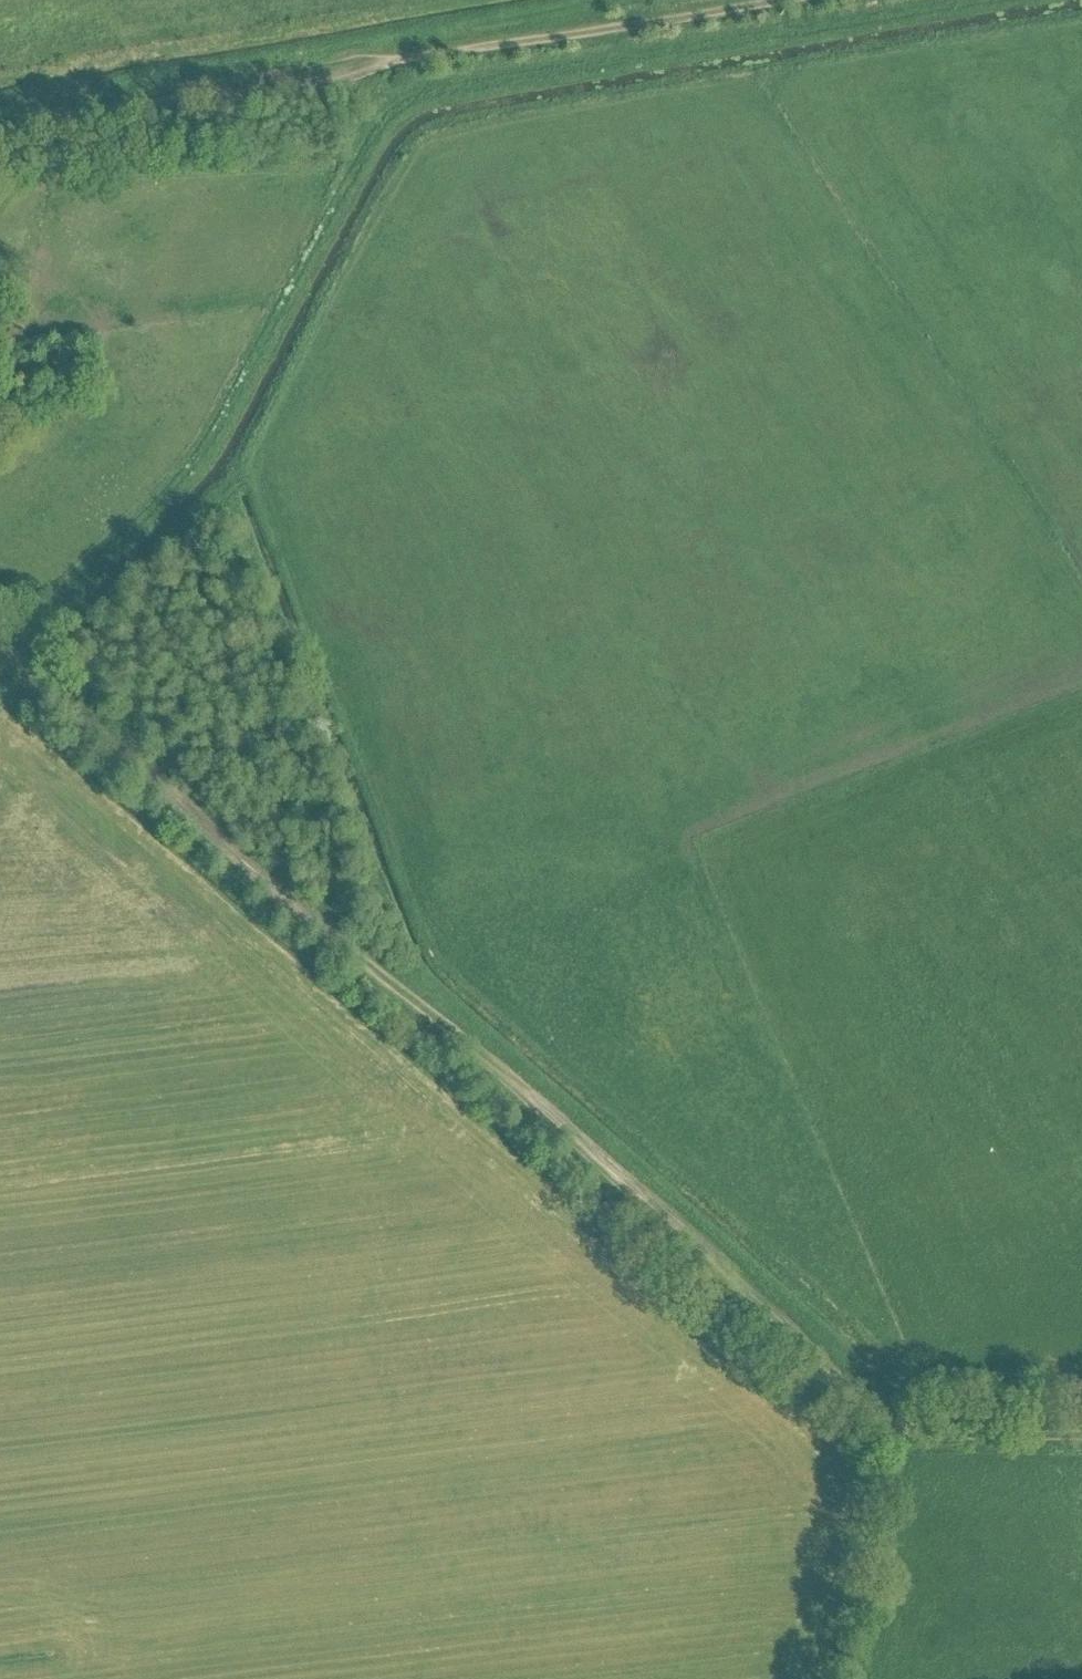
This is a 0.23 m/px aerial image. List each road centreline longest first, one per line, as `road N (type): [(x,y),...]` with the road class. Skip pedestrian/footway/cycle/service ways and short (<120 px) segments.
road 1 (track): [(1081,1435),(933,1433),(877,1414),(556,1124),(0,646)]
road 2 (track): [(0,127),(793,0)]

